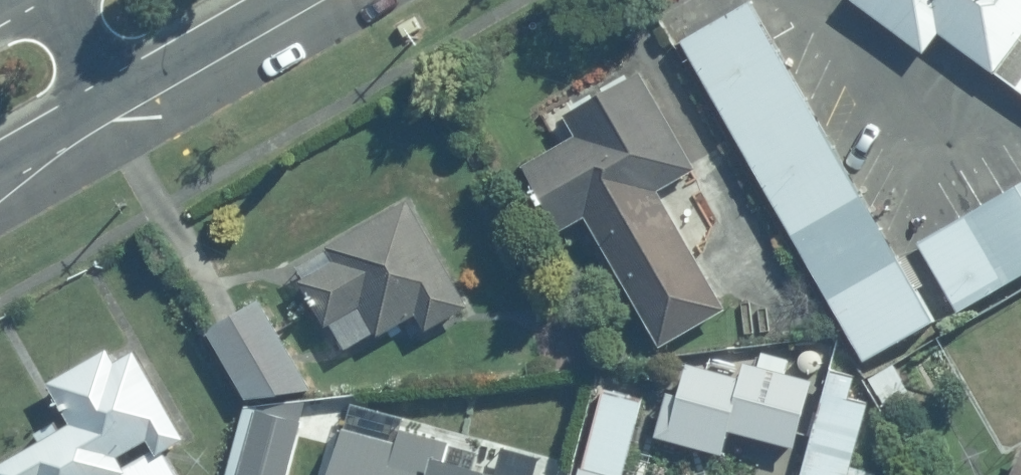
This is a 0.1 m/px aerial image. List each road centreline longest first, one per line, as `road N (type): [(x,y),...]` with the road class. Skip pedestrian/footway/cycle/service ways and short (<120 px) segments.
road 1 (tertiary): [(278,0),(114,94)]
road 2 (tertiary): [(114,94),(0,174)]

